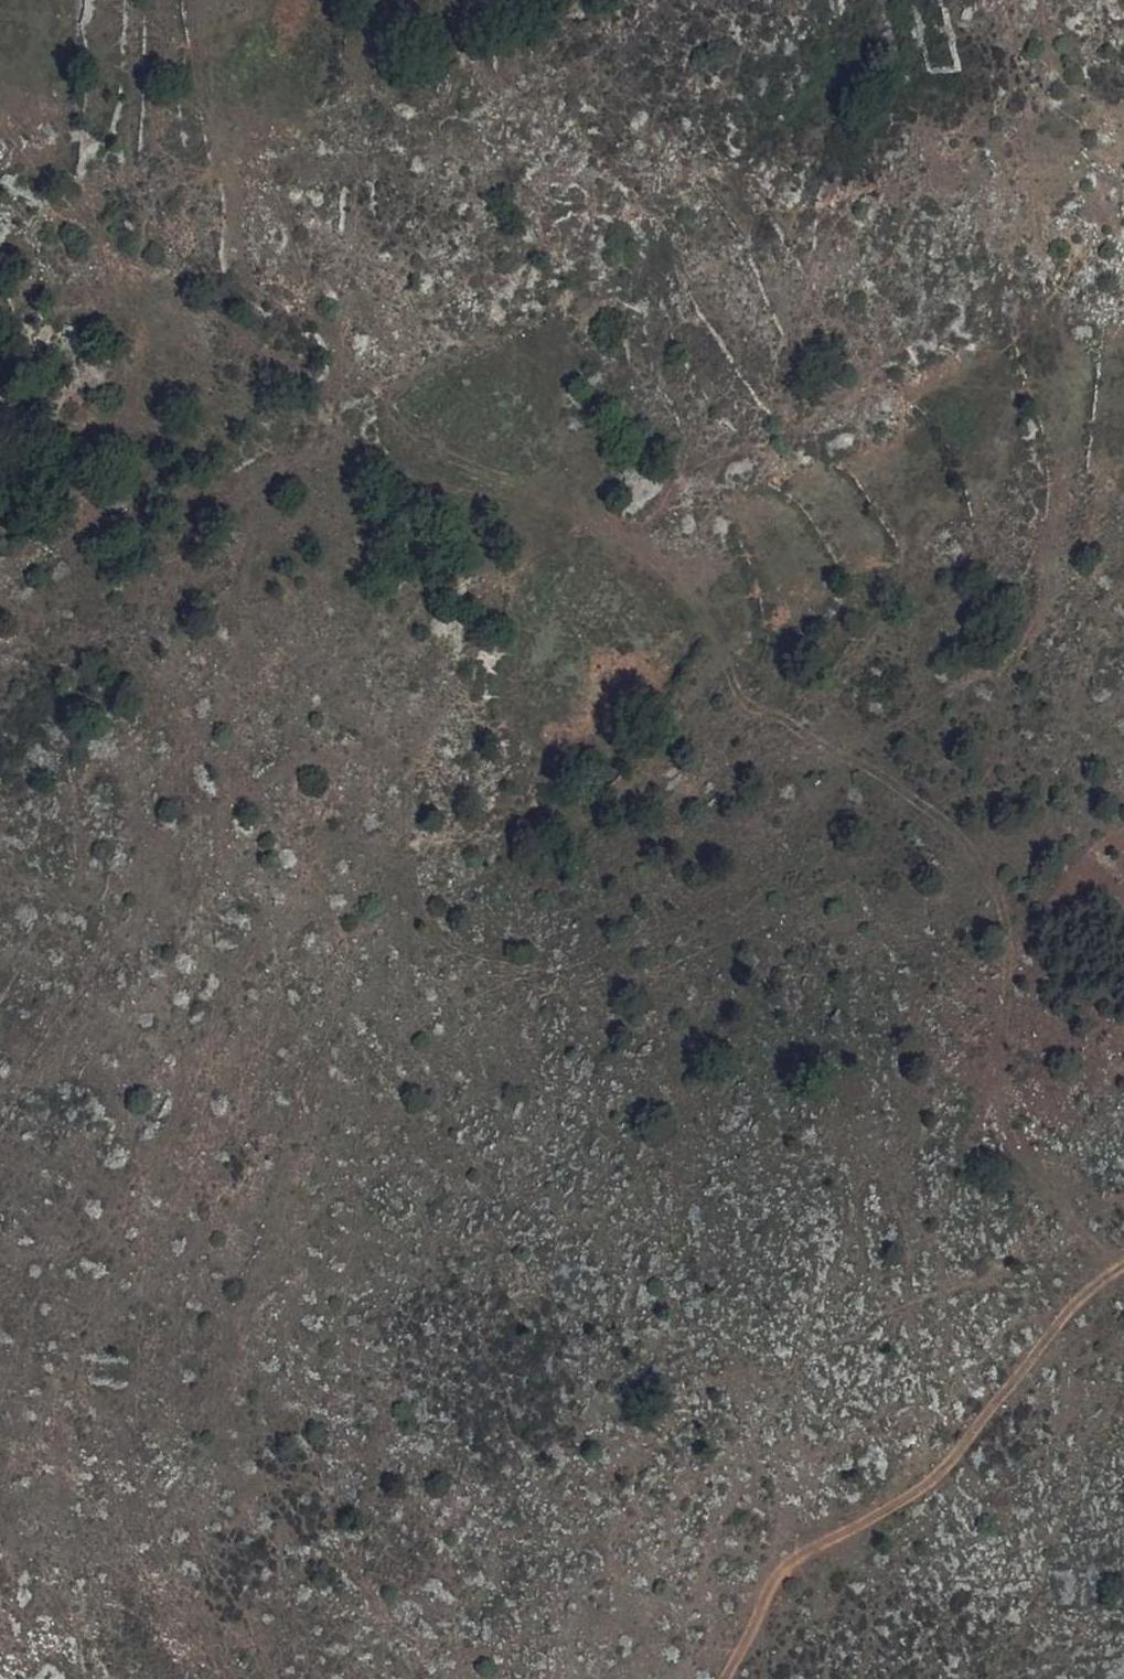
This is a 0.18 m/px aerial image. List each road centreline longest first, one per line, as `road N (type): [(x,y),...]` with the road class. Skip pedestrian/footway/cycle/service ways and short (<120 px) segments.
road 1 (track): [(722,1678),(809,1552),(952,1474),(1076,1307),(1123,1271)]

